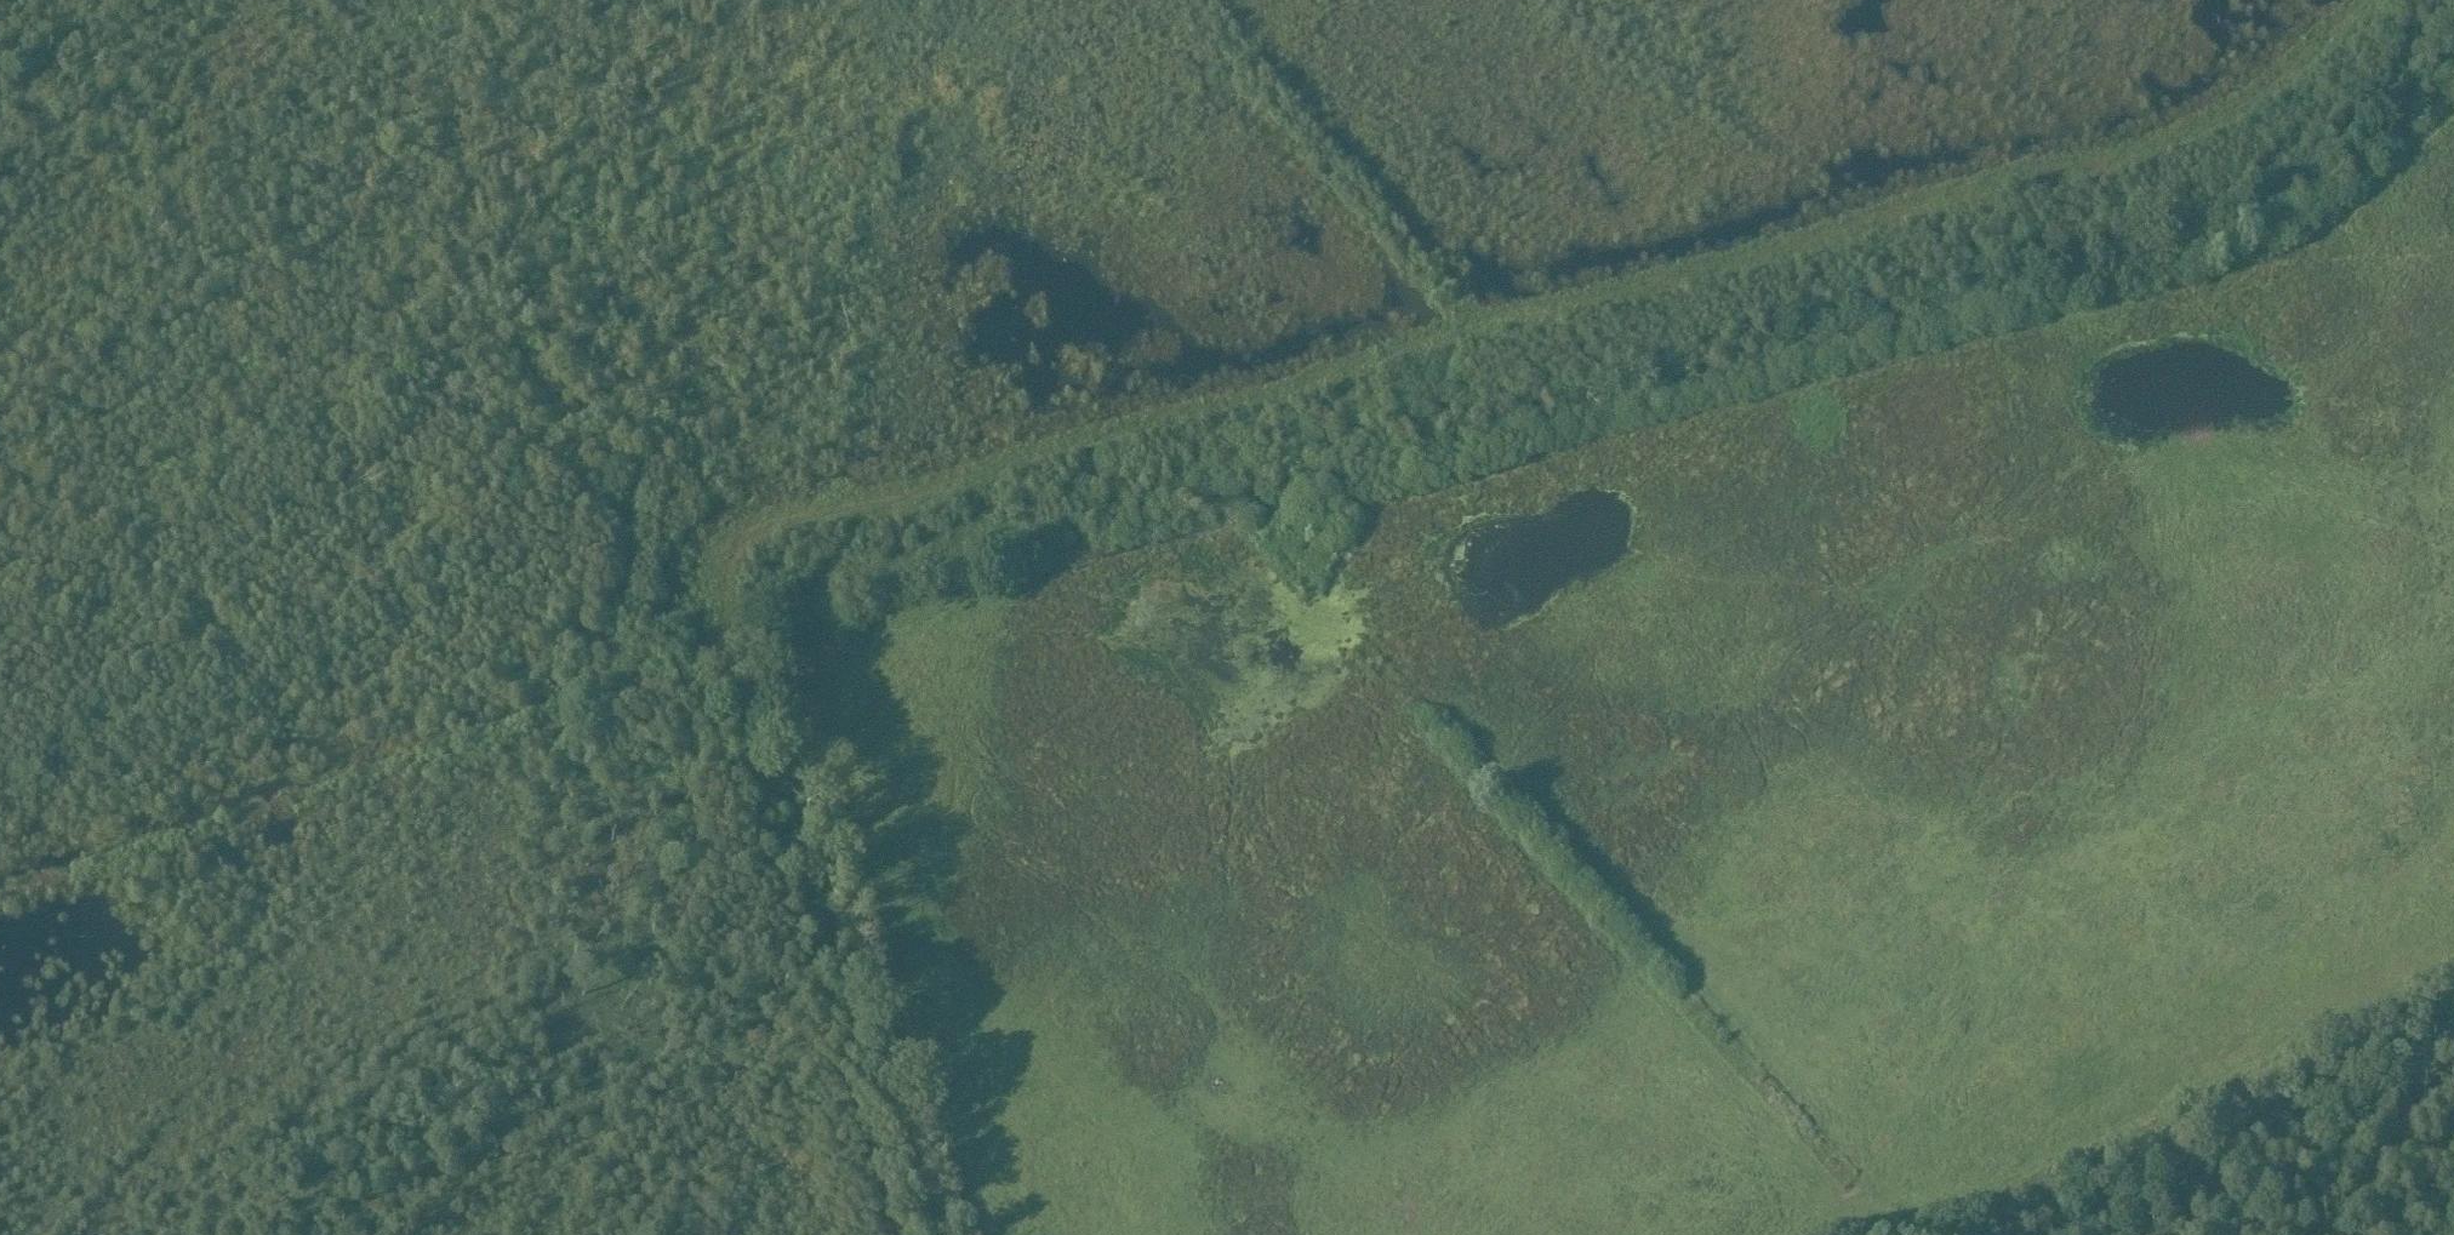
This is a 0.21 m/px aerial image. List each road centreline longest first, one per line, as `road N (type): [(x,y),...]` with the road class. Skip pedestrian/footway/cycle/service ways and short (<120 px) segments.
road 1 (track): [(1923,1234),(2453,973)]

